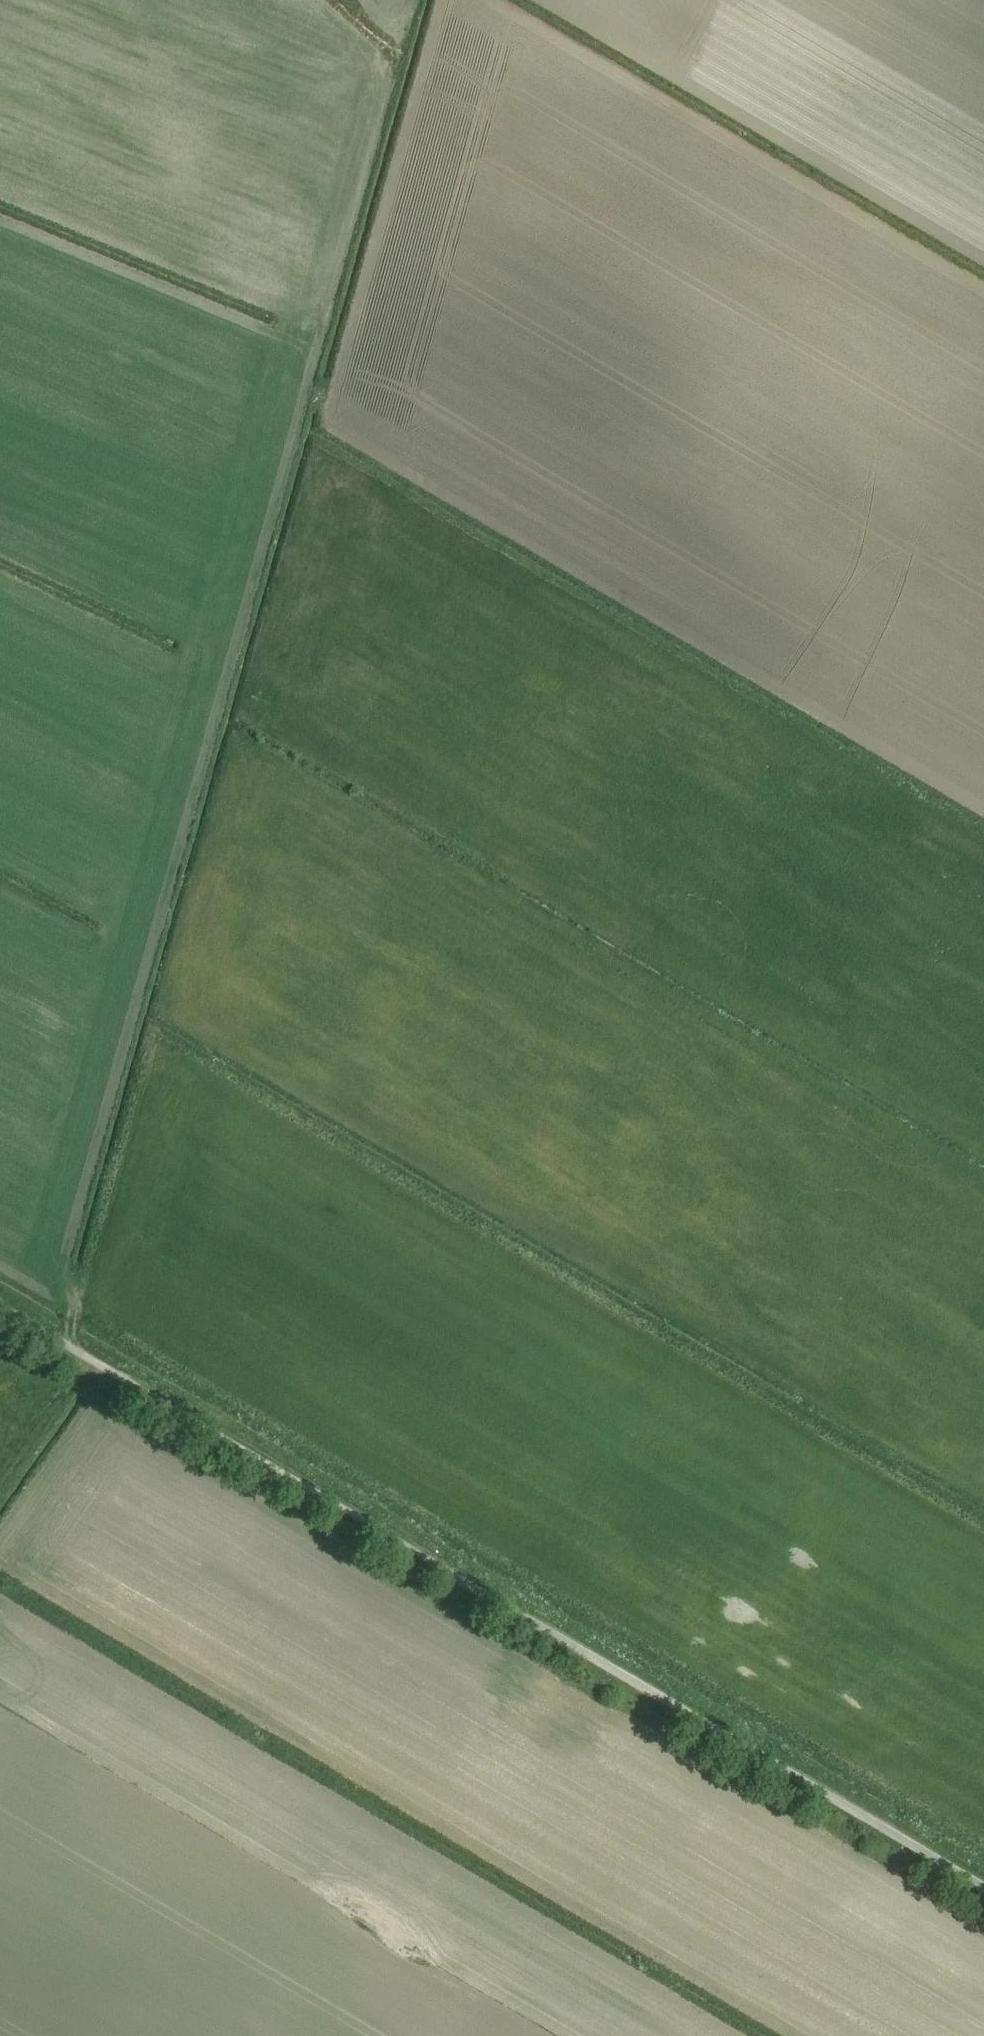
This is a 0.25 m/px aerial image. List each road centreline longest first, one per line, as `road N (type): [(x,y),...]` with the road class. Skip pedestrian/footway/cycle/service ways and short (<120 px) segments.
road 1 (unclassified): [(983,1889),(454,1575)]

